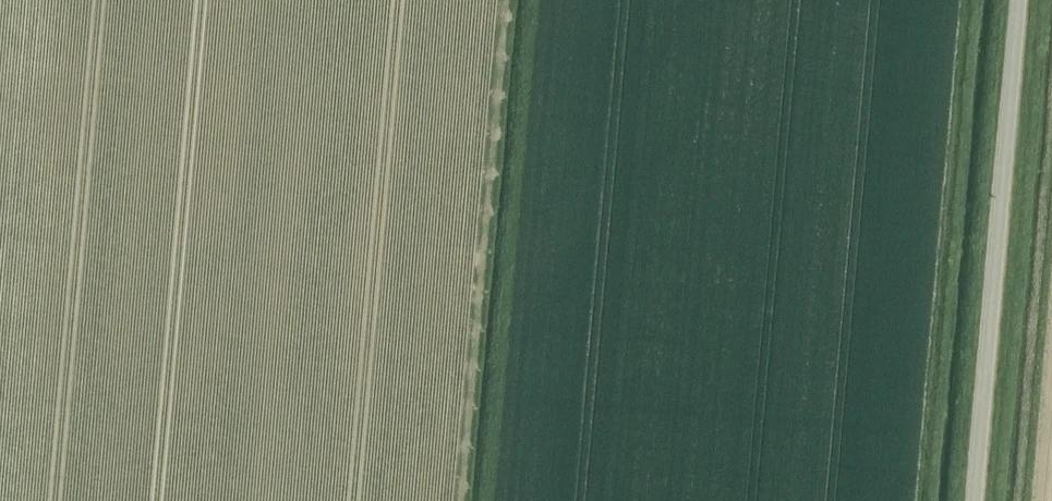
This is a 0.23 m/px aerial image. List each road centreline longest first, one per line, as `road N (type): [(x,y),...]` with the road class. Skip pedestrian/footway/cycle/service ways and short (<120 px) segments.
road 1 (unclassified): [(974,500),(1018,0)]

